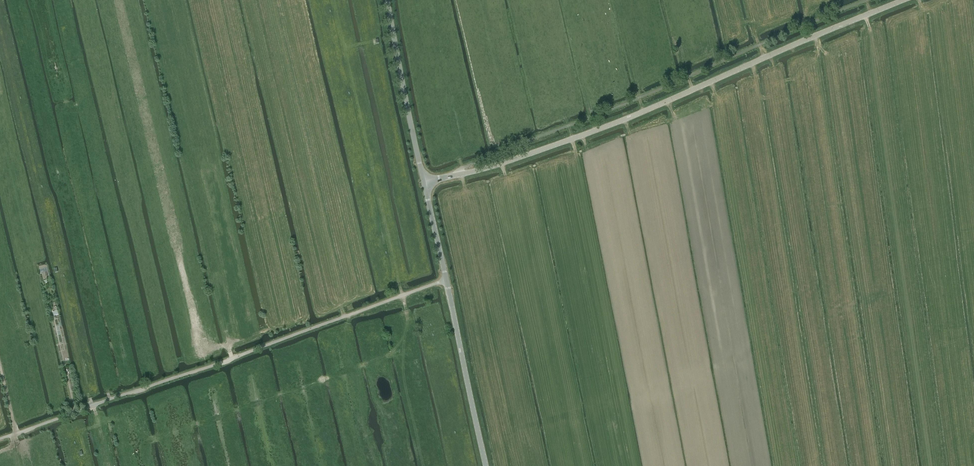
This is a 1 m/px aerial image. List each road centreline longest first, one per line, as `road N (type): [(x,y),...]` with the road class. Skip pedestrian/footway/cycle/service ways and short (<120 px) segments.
road 1 (unclassified): [(456,176),(582,136),(906,0)]
road 2 (unclassified): [(0,439),(446,280)]
road 3 (unclassified): [(456,176),(868,0)]
road 4 (unclassified): [(485,465),(446,280)]
road 5 (unclassified): [(425,184),(387,0)]

